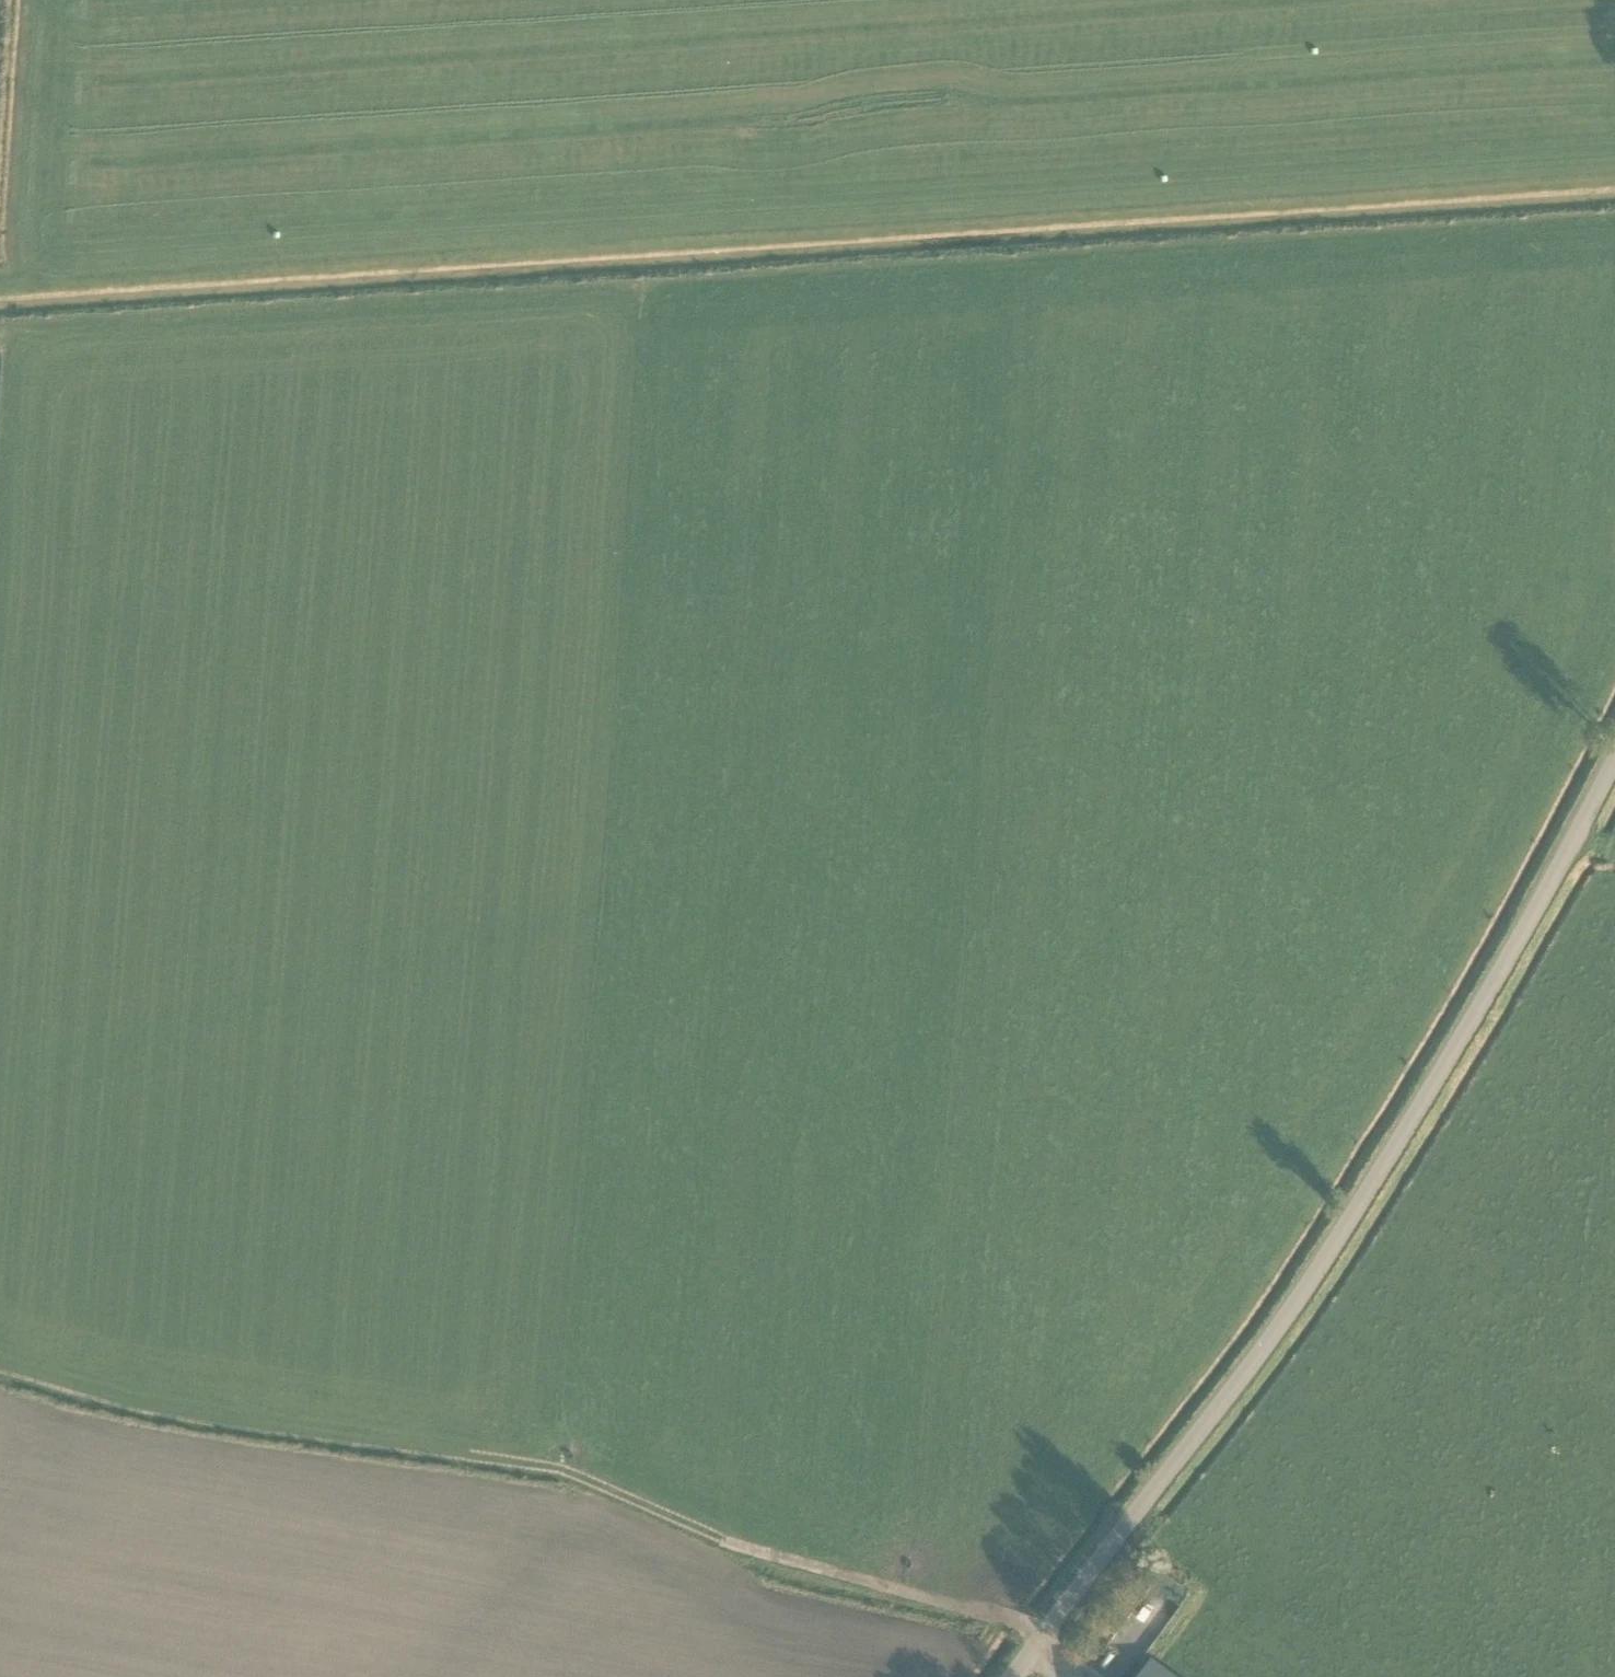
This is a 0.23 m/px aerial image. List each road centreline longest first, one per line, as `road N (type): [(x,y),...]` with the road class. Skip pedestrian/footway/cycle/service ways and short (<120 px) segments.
road 1 (tertiary): [(1011,1676),(1243,1374),(1359,1204),(1614,761)]

